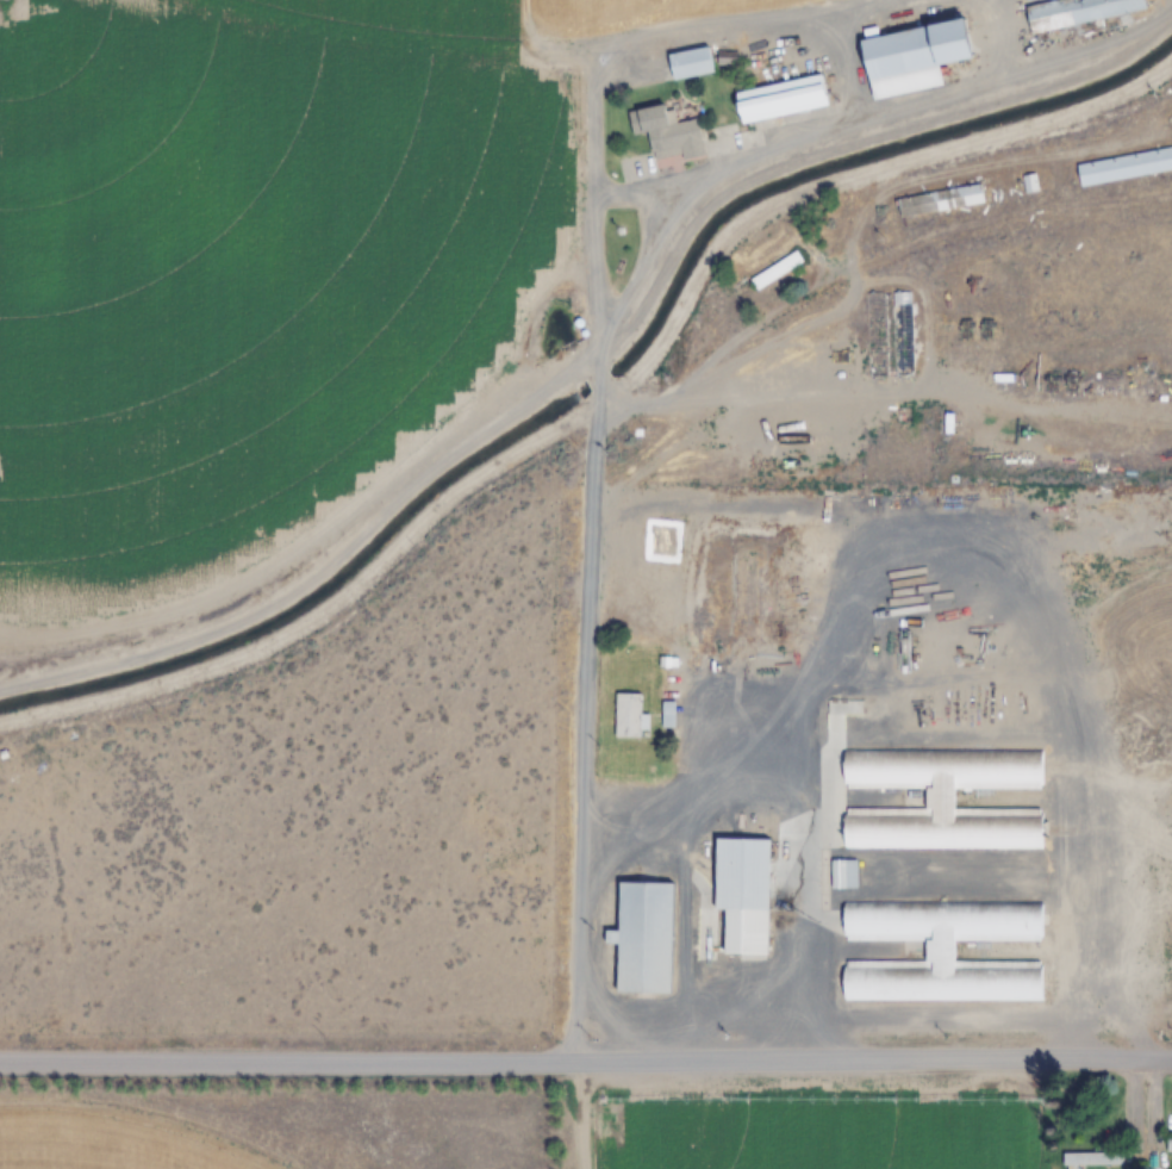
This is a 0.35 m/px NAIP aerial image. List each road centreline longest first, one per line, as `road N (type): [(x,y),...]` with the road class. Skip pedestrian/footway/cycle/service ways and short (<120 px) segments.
road 1 (residential): [(0,1062),(1171,1062)]
road 2 (residential): [(578,1063),(587,92),(517,19),(518,0)]
road 3 (residential): [(590,366),(392,481),(220,596),(31,641),(0,662)]

